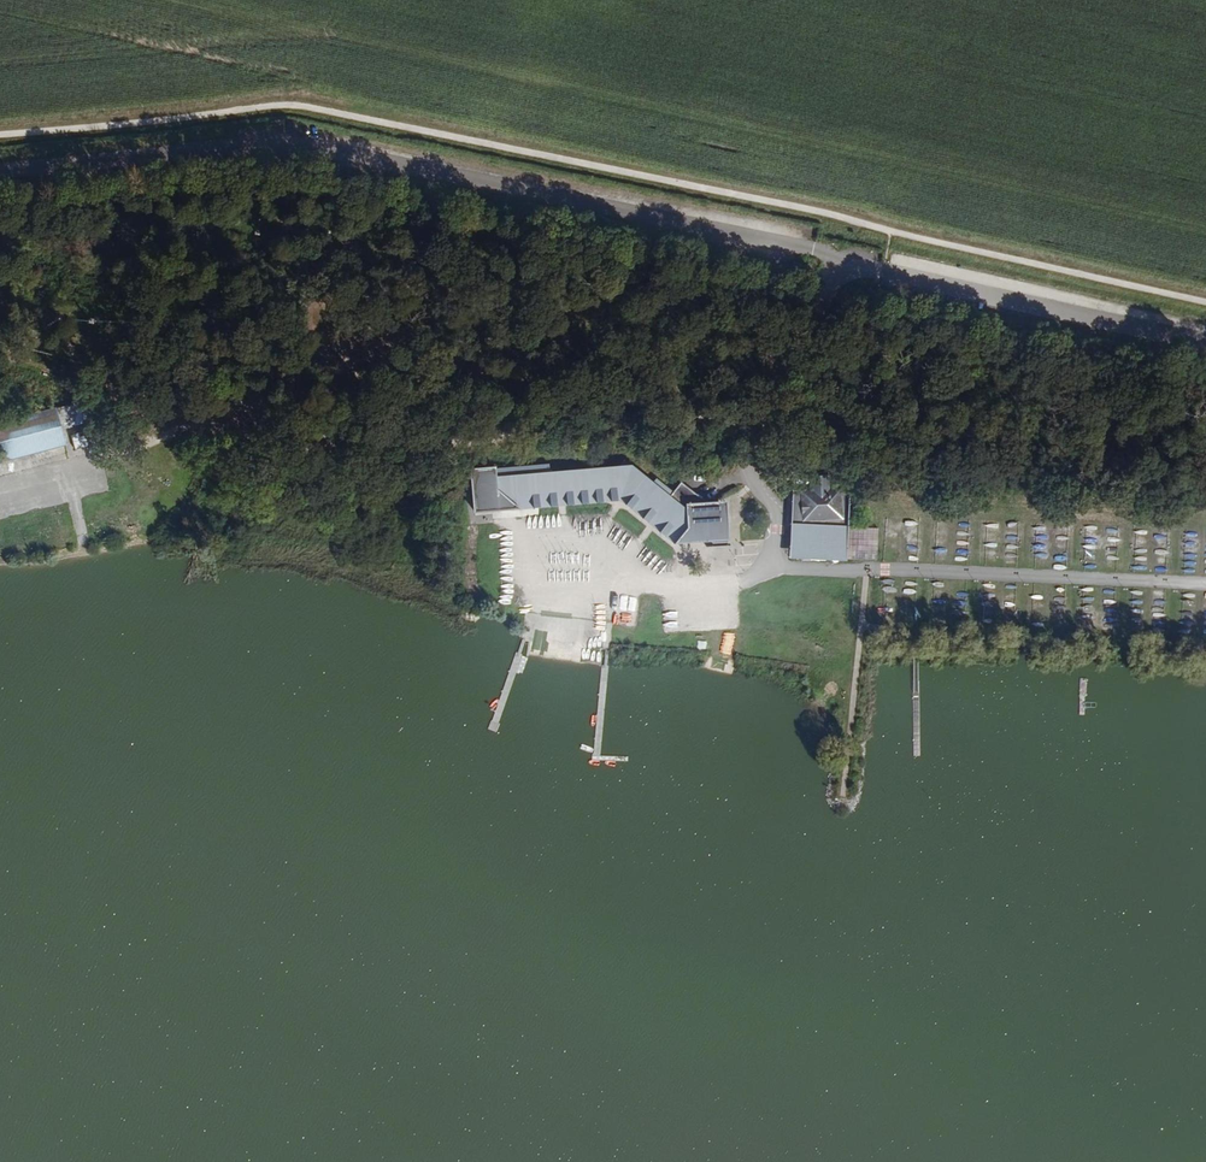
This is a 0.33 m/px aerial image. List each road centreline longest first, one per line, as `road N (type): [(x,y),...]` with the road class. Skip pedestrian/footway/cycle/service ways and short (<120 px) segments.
road 1 (residential): [(878,269),(1205,347)]
road 2 (track): [(867,570),(843,797)]

